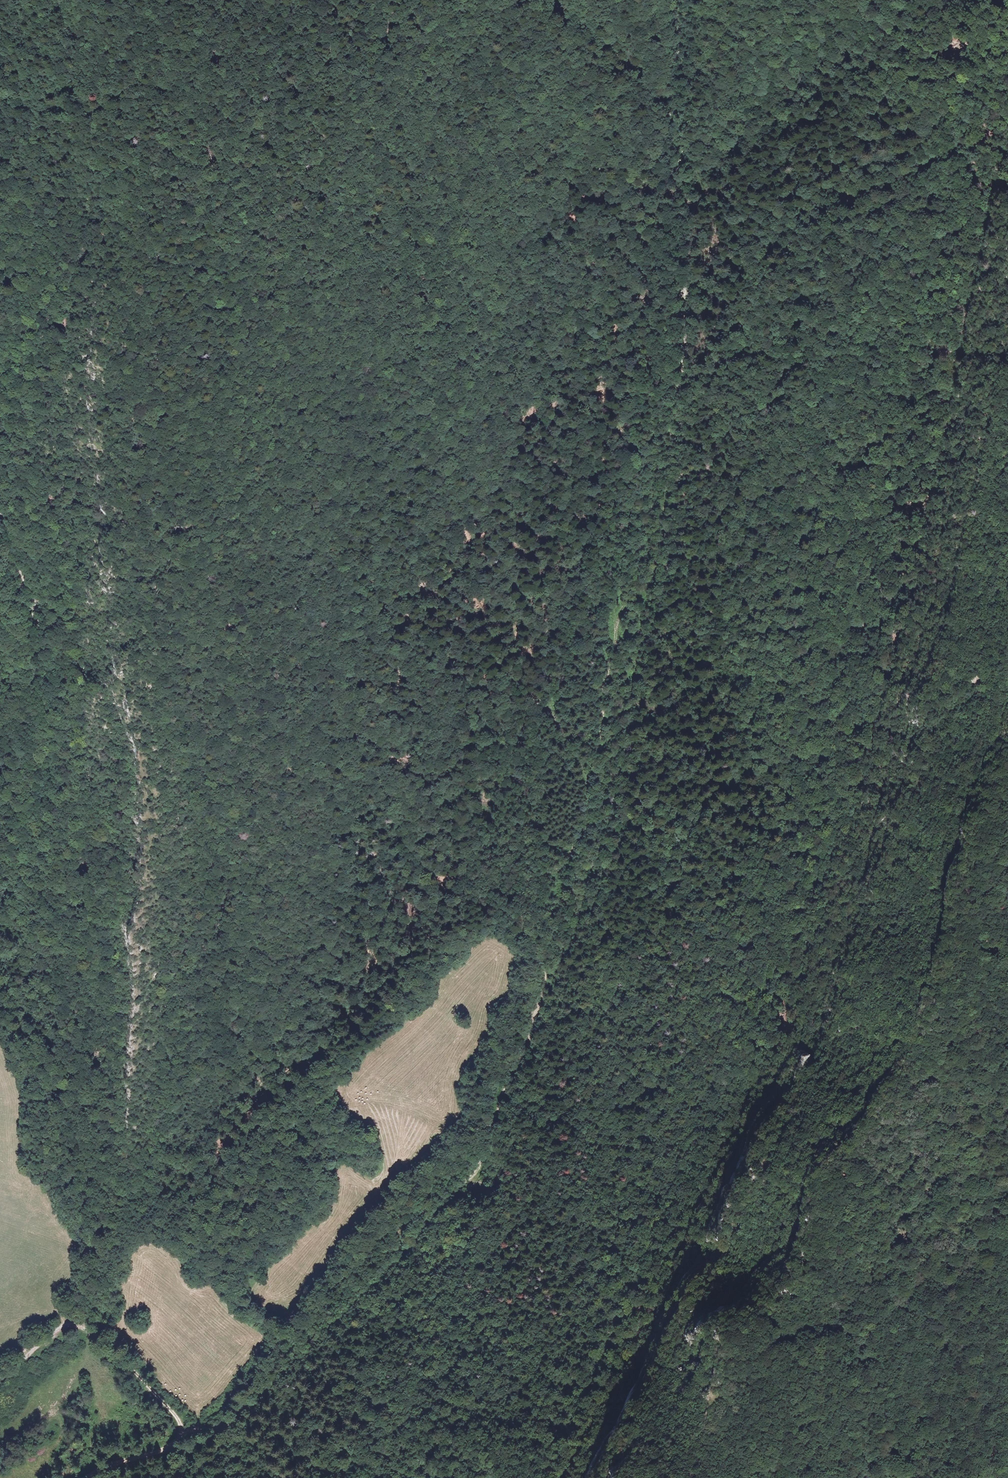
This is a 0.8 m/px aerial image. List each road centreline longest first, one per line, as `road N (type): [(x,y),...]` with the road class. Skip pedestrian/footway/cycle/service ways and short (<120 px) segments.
road 1 (track): [(172,1440),(262,1384),(431,1222),(484,1153),(539,994),(536,951)]
road 2 (track): [(172,1440),(176,1419),(76,1327)]

